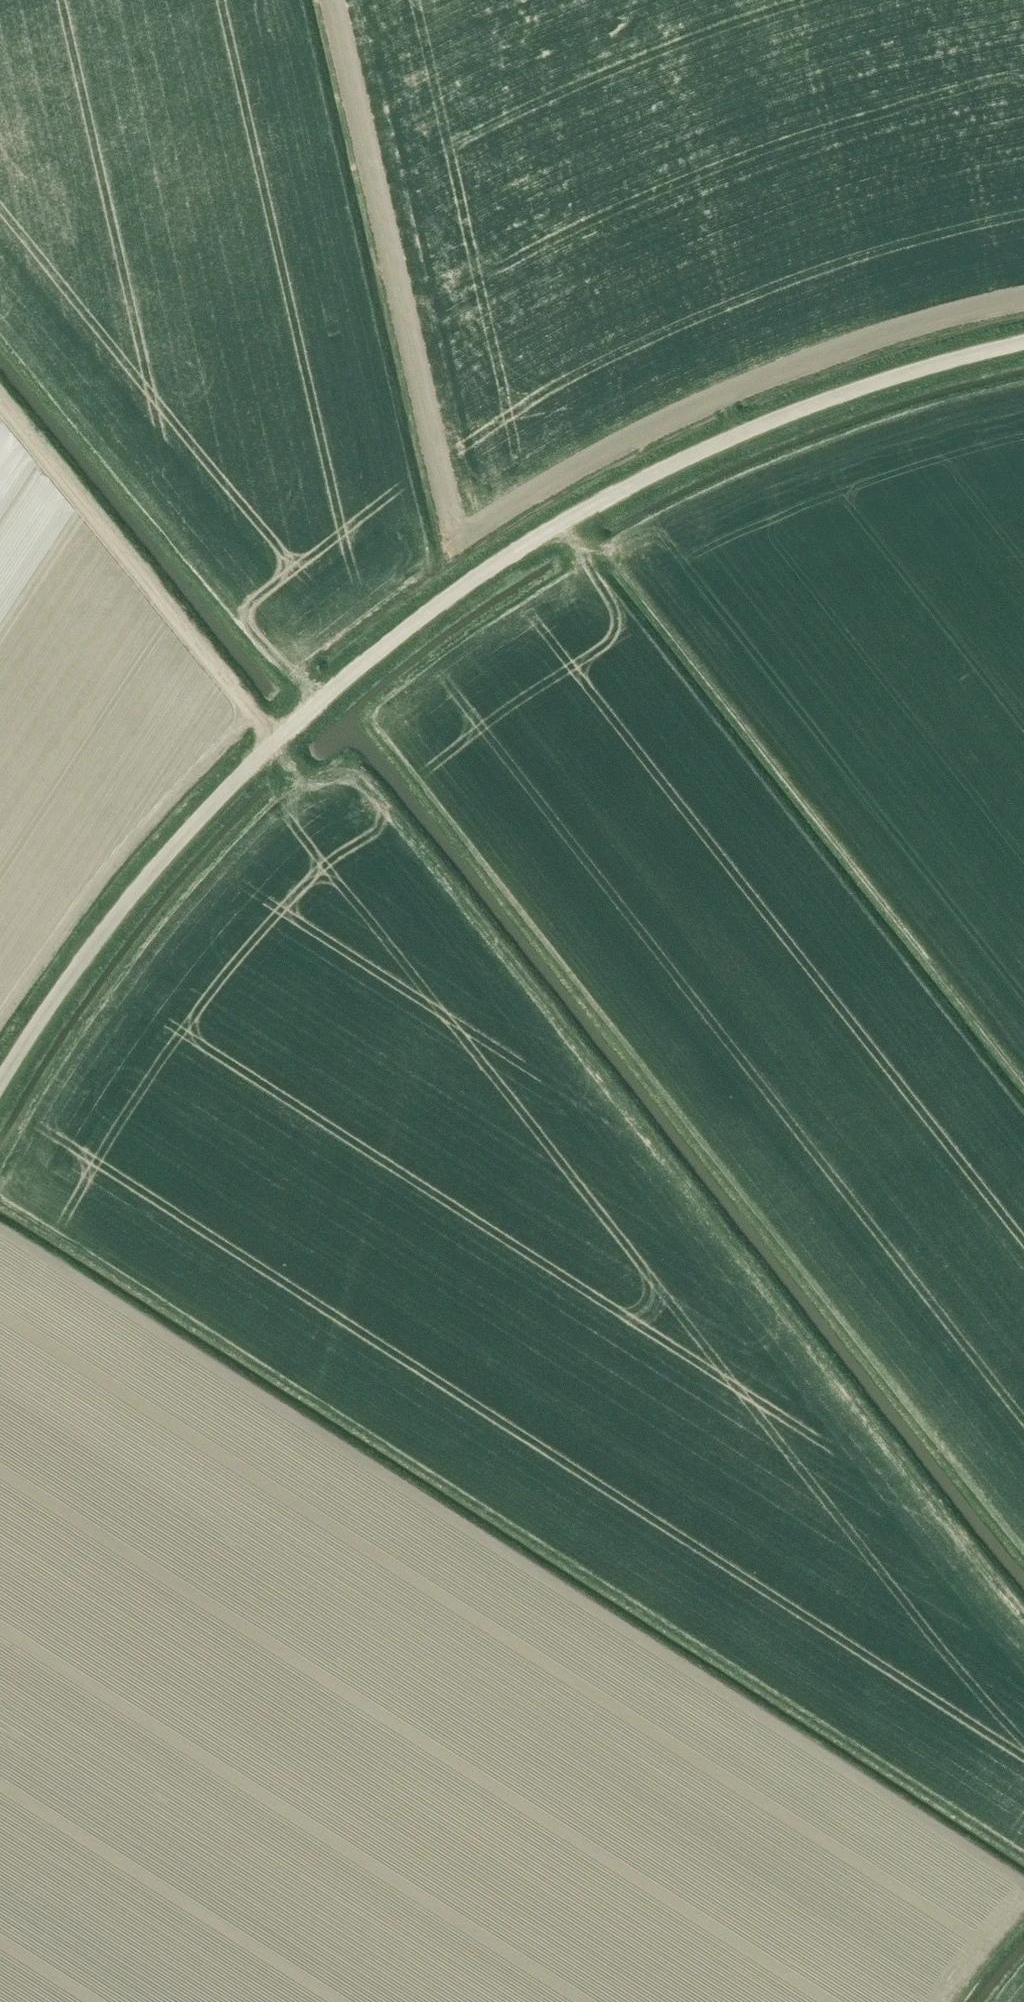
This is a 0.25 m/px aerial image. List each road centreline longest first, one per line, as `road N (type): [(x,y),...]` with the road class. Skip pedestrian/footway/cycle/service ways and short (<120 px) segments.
road 1 (unclassified): [(0,1083),(44,1004),(282,730),(498,563),(719,442),(1023,347)]

